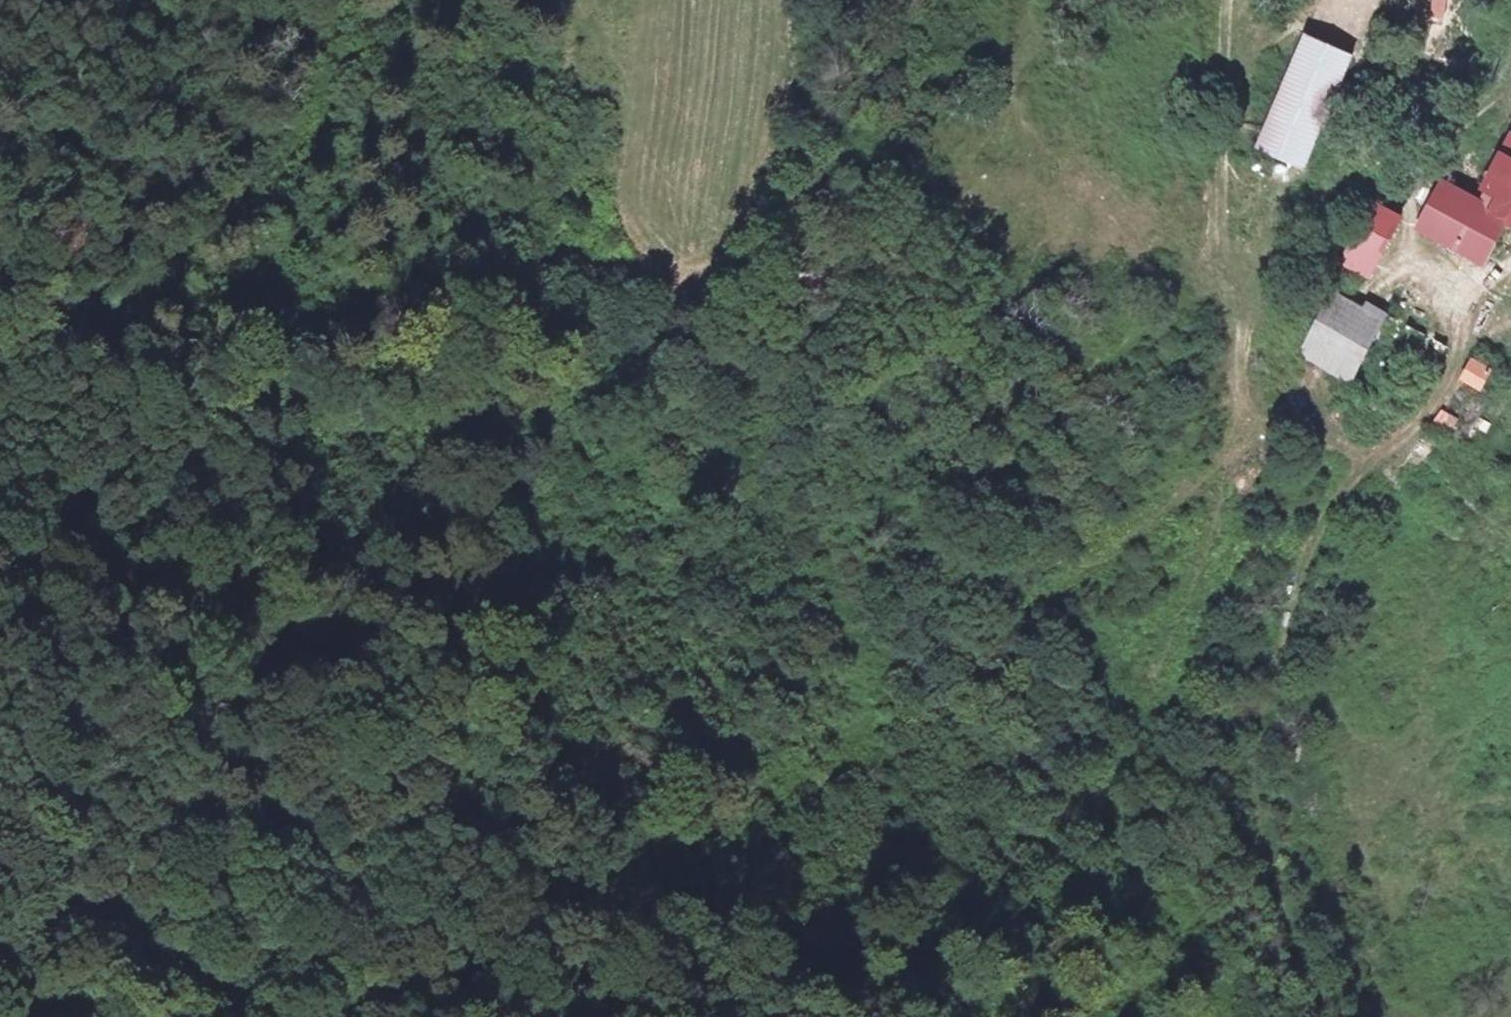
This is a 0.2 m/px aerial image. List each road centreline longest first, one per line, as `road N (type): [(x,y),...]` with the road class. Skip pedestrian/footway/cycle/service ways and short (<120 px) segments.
road 1 (track): [(1215,0),(1217,225),(1239,407),(1255,421),(1373,449),(1407,437),(1442,378),(1457,331),(1456,284)]
road 2 (track): [(1255,421),(1140,693),(1106,794),(1118,849),(1227,1016)]
road 3 (track): [(1412,0),(1403,243),(1412,268),(1456,284),(1510,266)]

